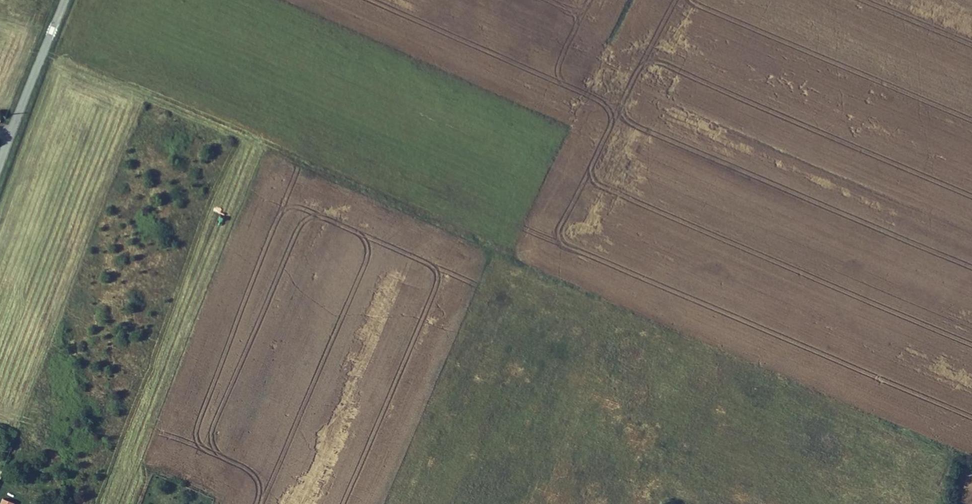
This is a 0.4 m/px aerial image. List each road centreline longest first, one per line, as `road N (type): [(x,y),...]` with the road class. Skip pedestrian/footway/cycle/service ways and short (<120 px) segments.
road 1 (unclassified): [(0,164),(61,0)]

